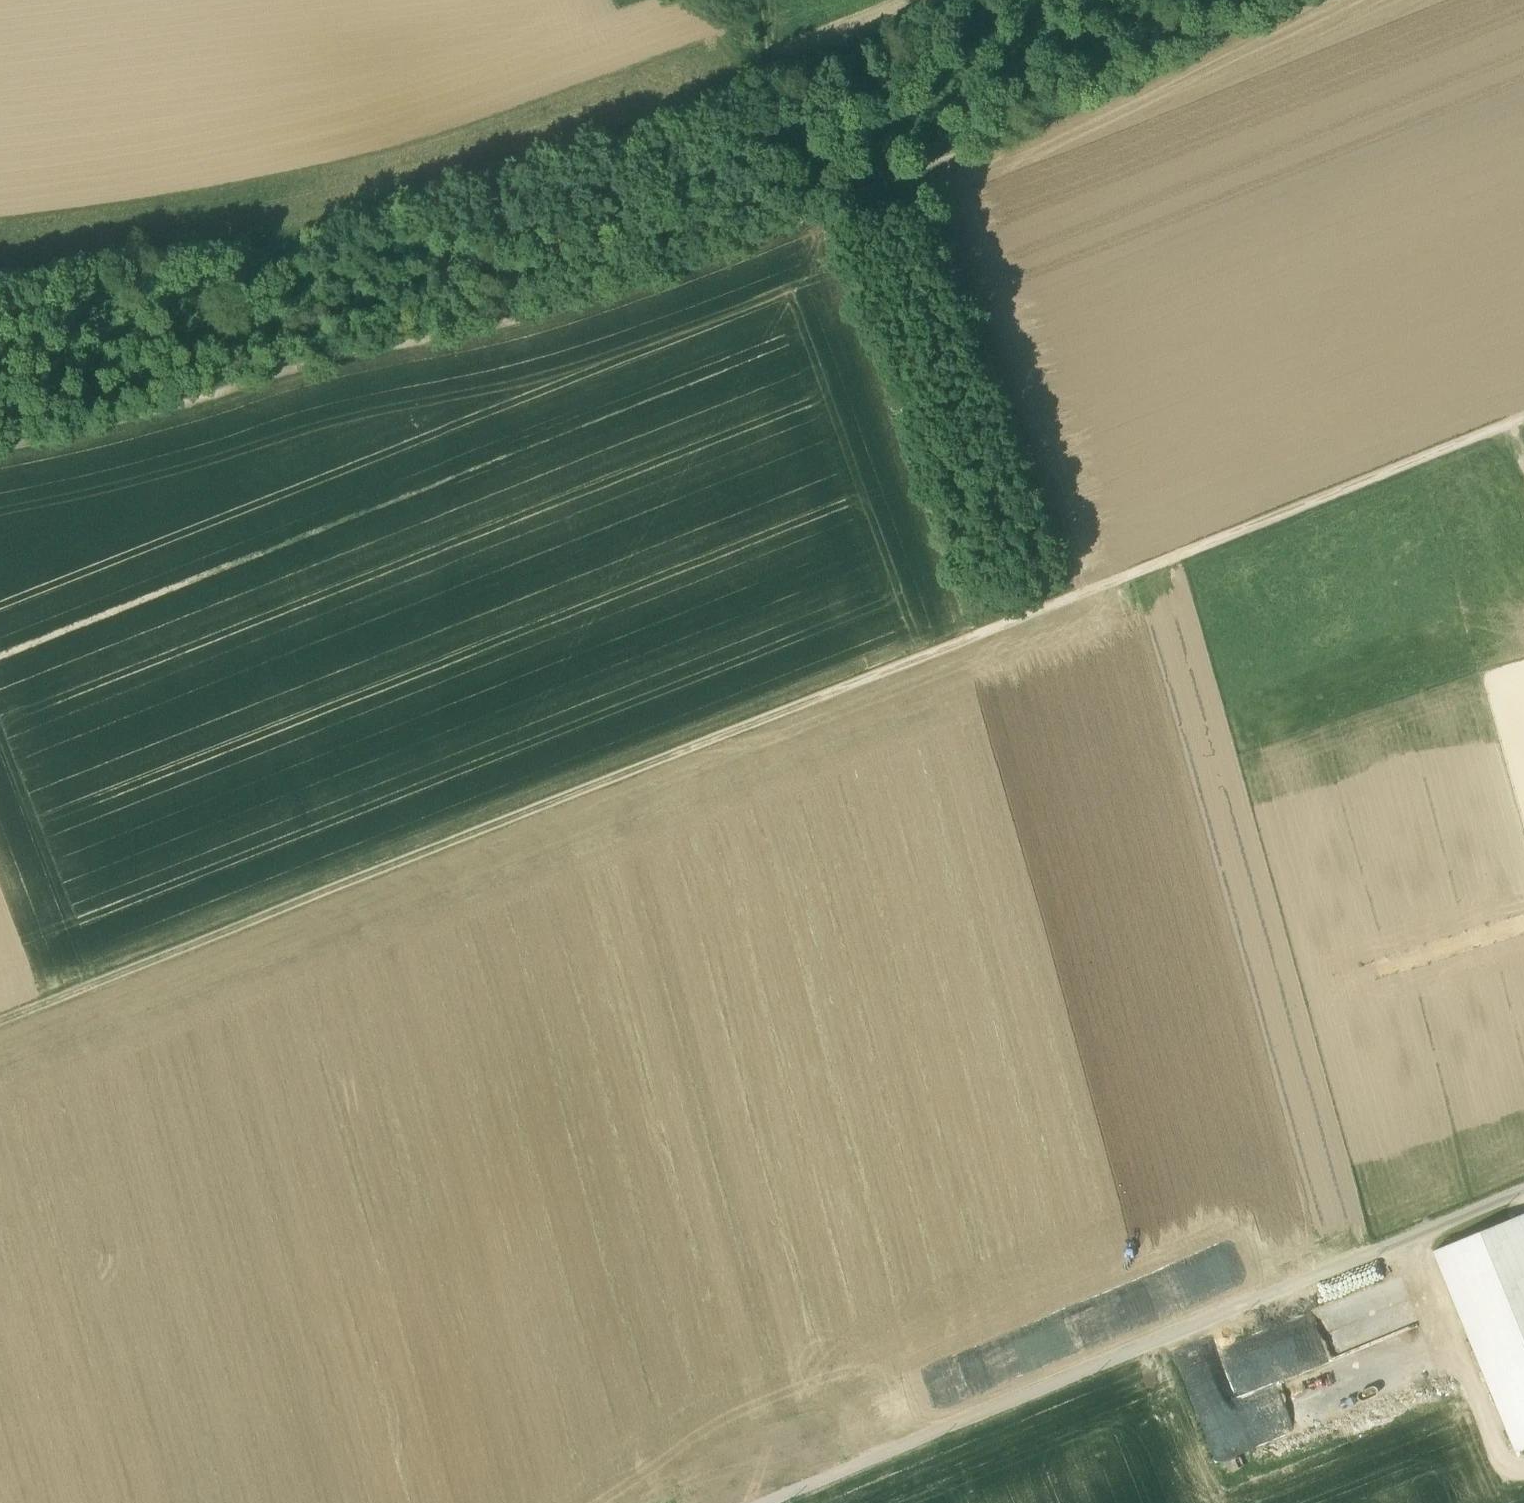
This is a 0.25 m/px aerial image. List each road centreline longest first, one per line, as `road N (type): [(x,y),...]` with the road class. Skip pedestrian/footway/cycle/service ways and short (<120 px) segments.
road 1 (track): [(1523,418),(0,1023)]
road 2 (track): [(1523,1193),(771,1502)]

